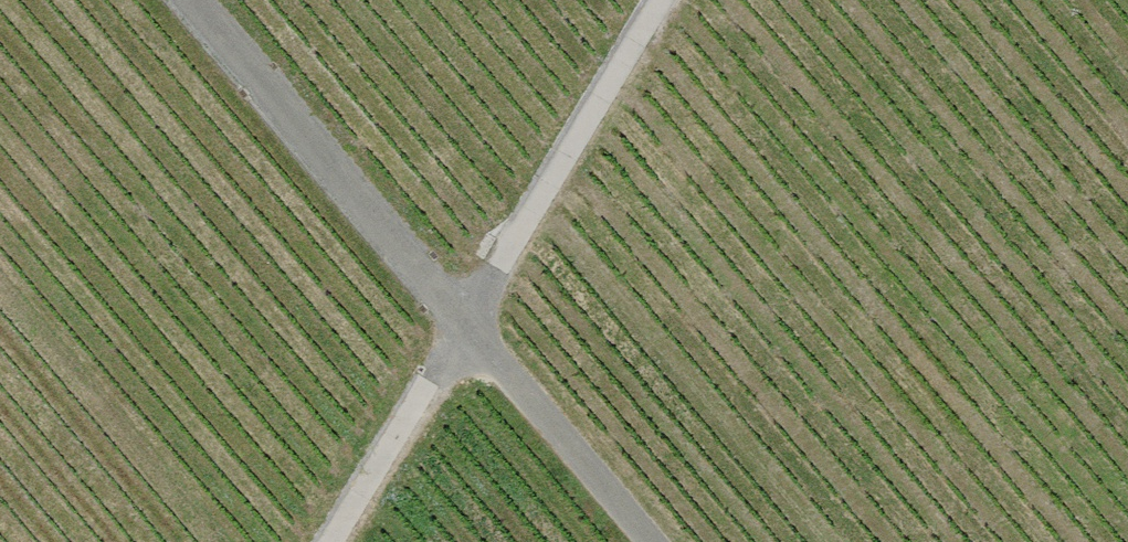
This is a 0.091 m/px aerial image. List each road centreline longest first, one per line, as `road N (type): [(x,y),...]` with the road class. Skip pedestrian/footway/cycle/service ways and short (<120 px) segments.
road 1 (track): [(185,0),(647,541)]
road 2 (track): [(330,541),(662,0)]

